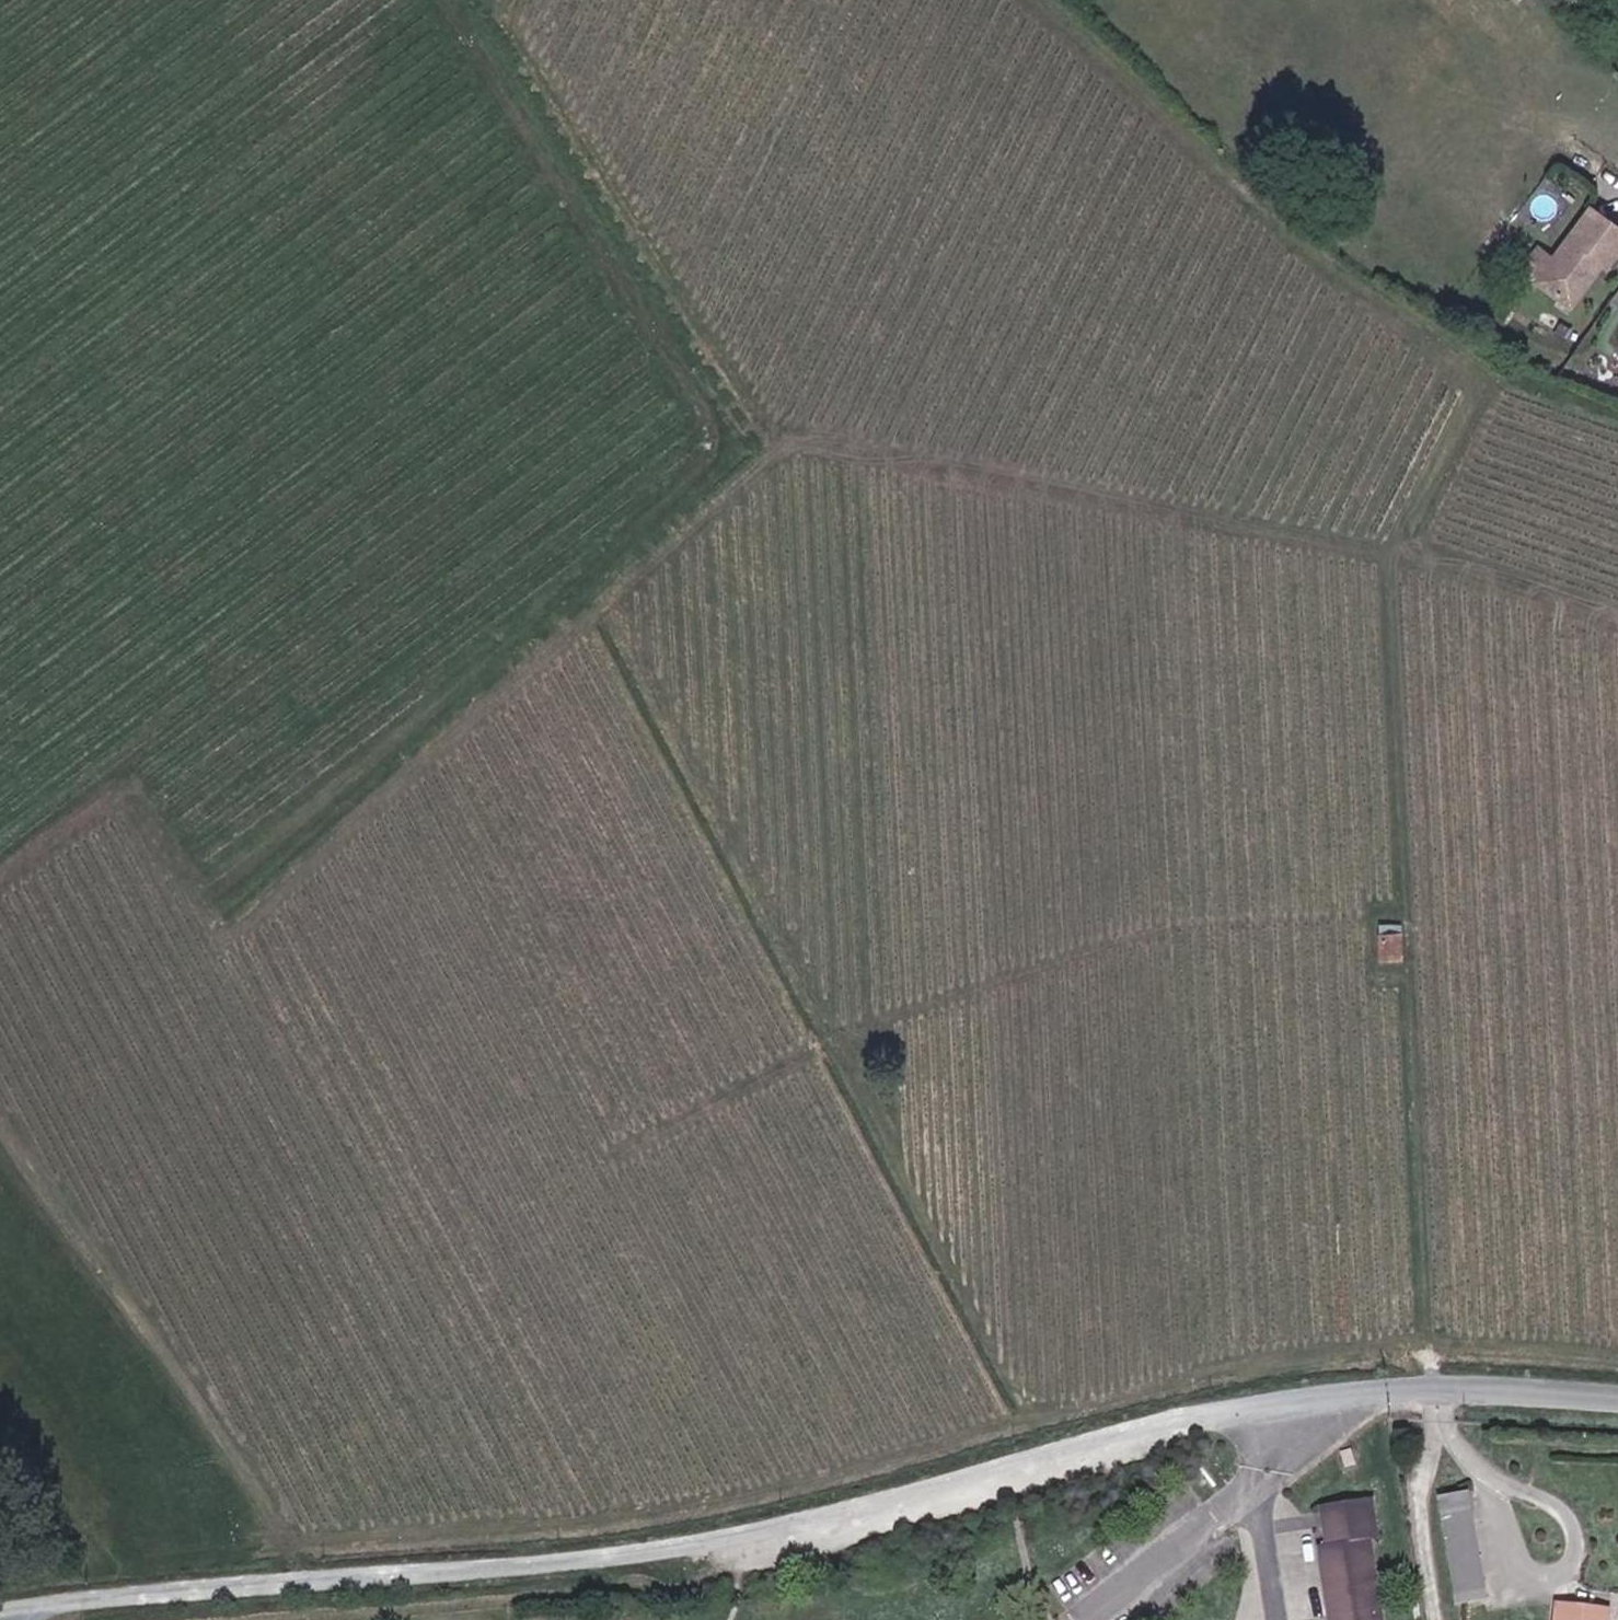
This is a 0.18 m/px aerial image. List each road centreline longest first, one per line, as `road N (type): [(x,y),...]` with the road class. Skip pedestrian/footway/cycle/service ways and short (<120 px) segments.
road 1 (unclassified): [(1617,1402),(1351,1397),(949,1501),(558,1569),(0,1614)]

